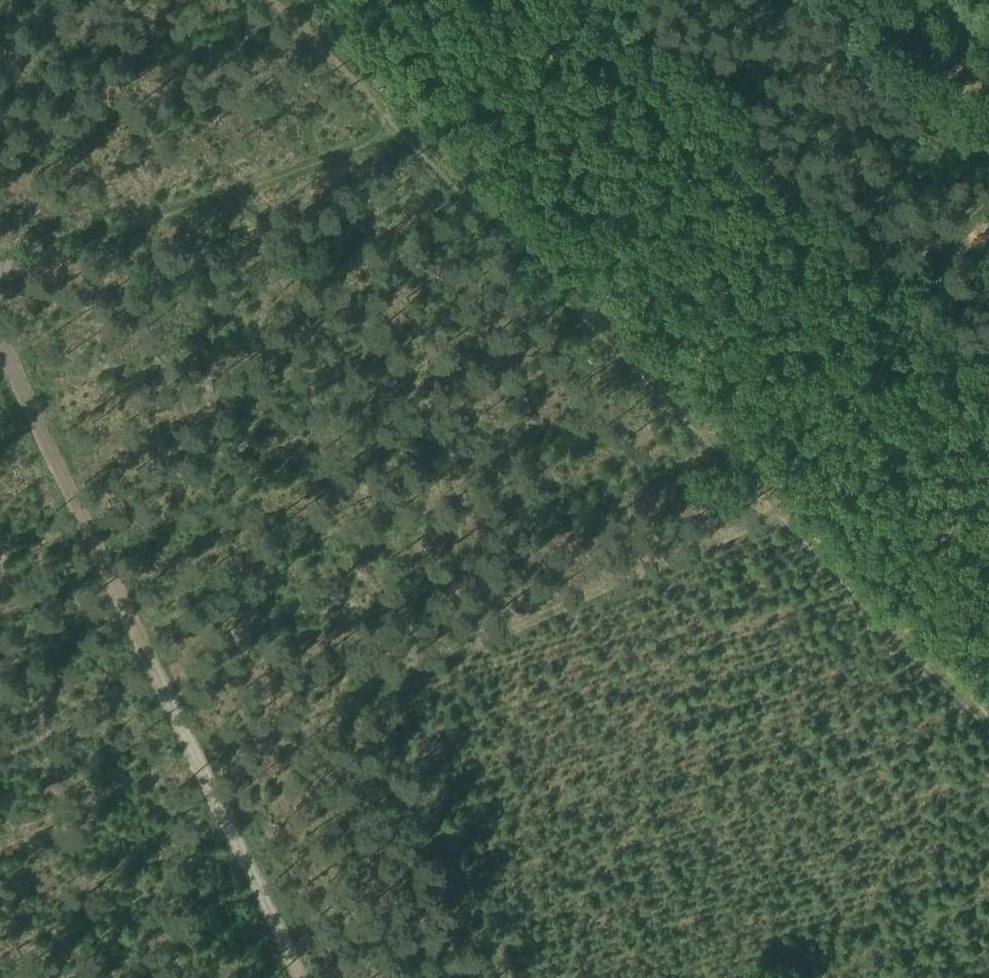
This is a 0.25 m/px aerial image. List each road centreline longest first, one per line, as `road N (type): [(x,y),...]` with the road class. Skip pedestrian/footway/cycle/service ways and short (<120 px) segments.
road 1 (track): [(302,0),(595,322),(128,583),(316,977)]
road 2 (track): [(595,322),(716,424),(780,503),(682,557),(0,847)]
road 3 (track): [(0,307),(128,583)]
road 4 (track): [(780,503),(988,725)]

